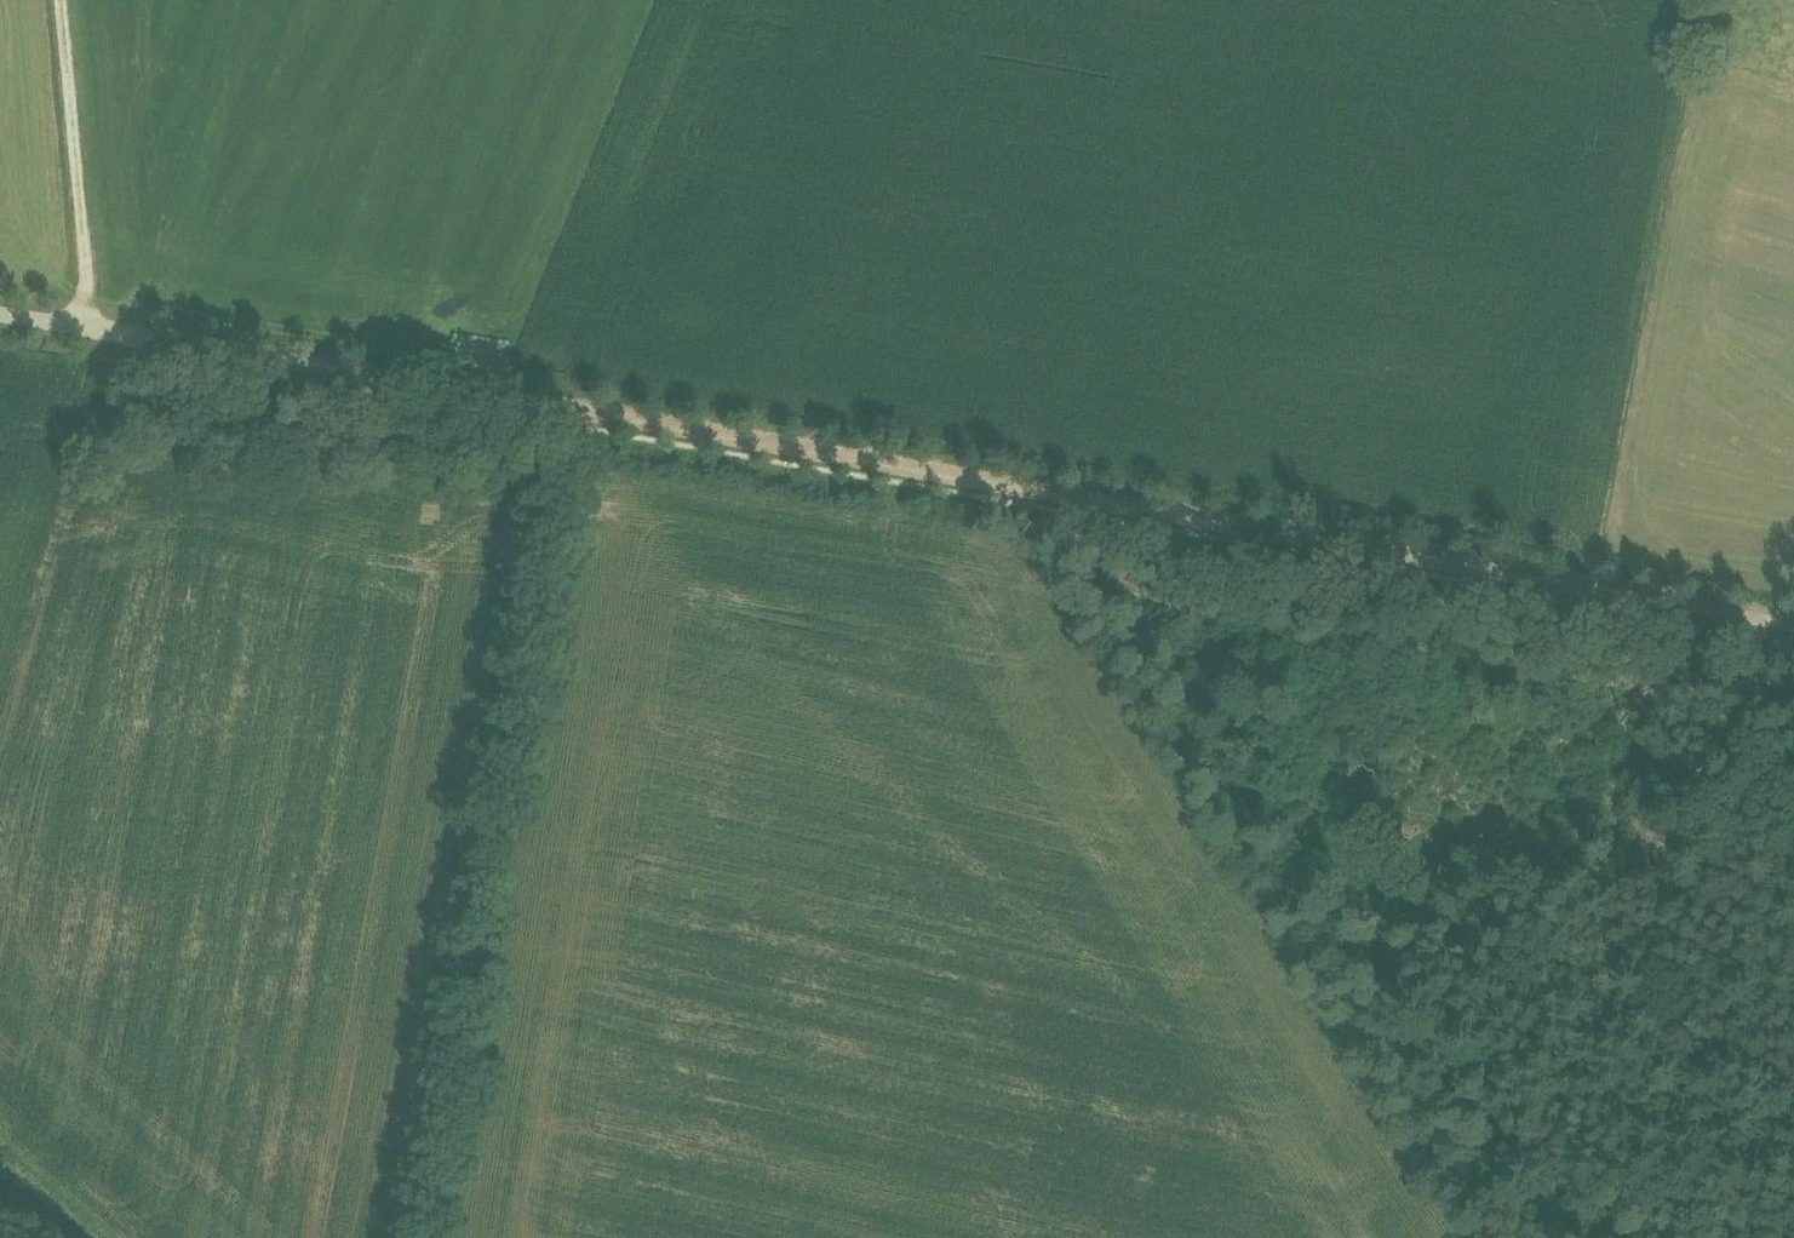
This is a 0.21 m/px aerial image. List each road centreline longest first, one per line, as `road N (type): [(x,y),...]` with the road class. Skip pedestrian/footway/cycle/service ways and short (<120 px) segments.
road 1 (track): [(1793,623),(87,328)]

